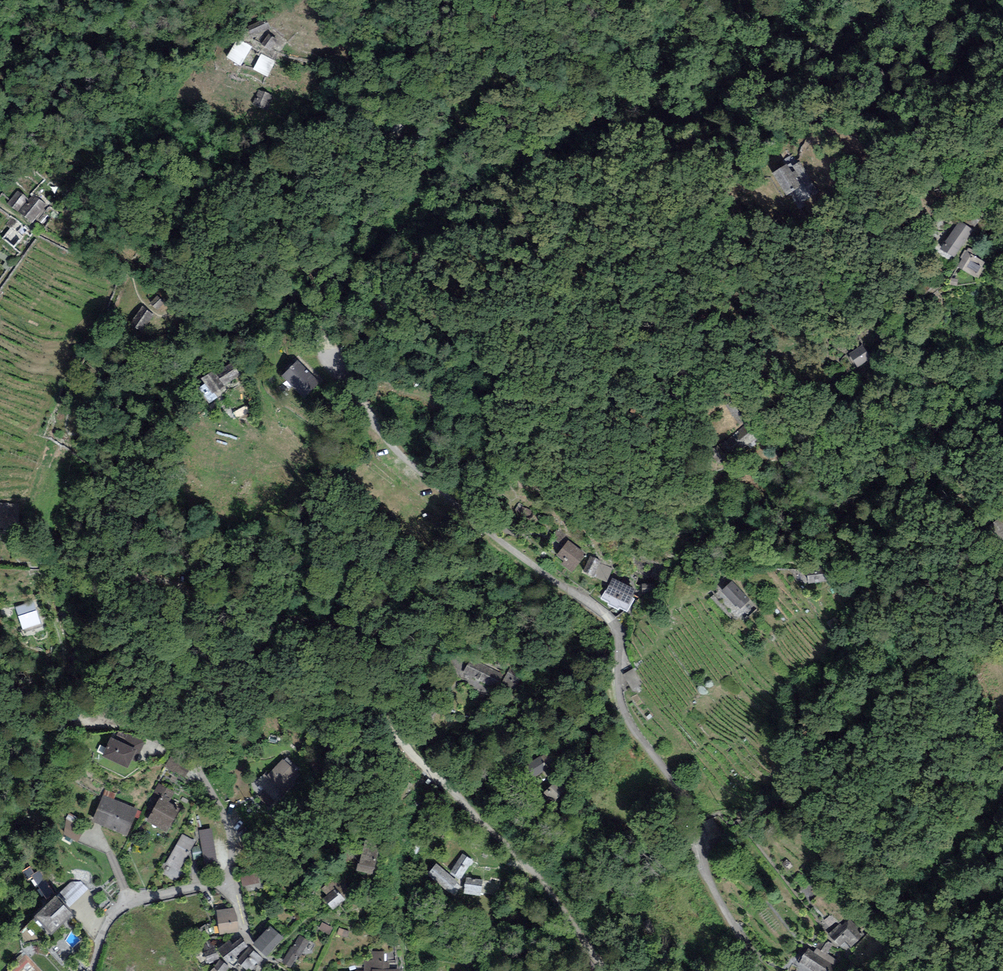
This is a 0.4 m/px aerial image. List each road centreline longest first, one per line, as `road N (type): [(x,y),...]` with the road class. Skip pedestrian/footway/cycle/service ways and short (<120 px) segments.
road 1 (unclassified): [(335,355),(374,424),(401,453),(470,519),(612,623),(620,706),(680,794),(715,900),(756,970)]
road 2 (residential): [(92,970),(108,923),(125,905),(231,878),(233,840),(207,775),(180,750),(134,729),(68,718)]

